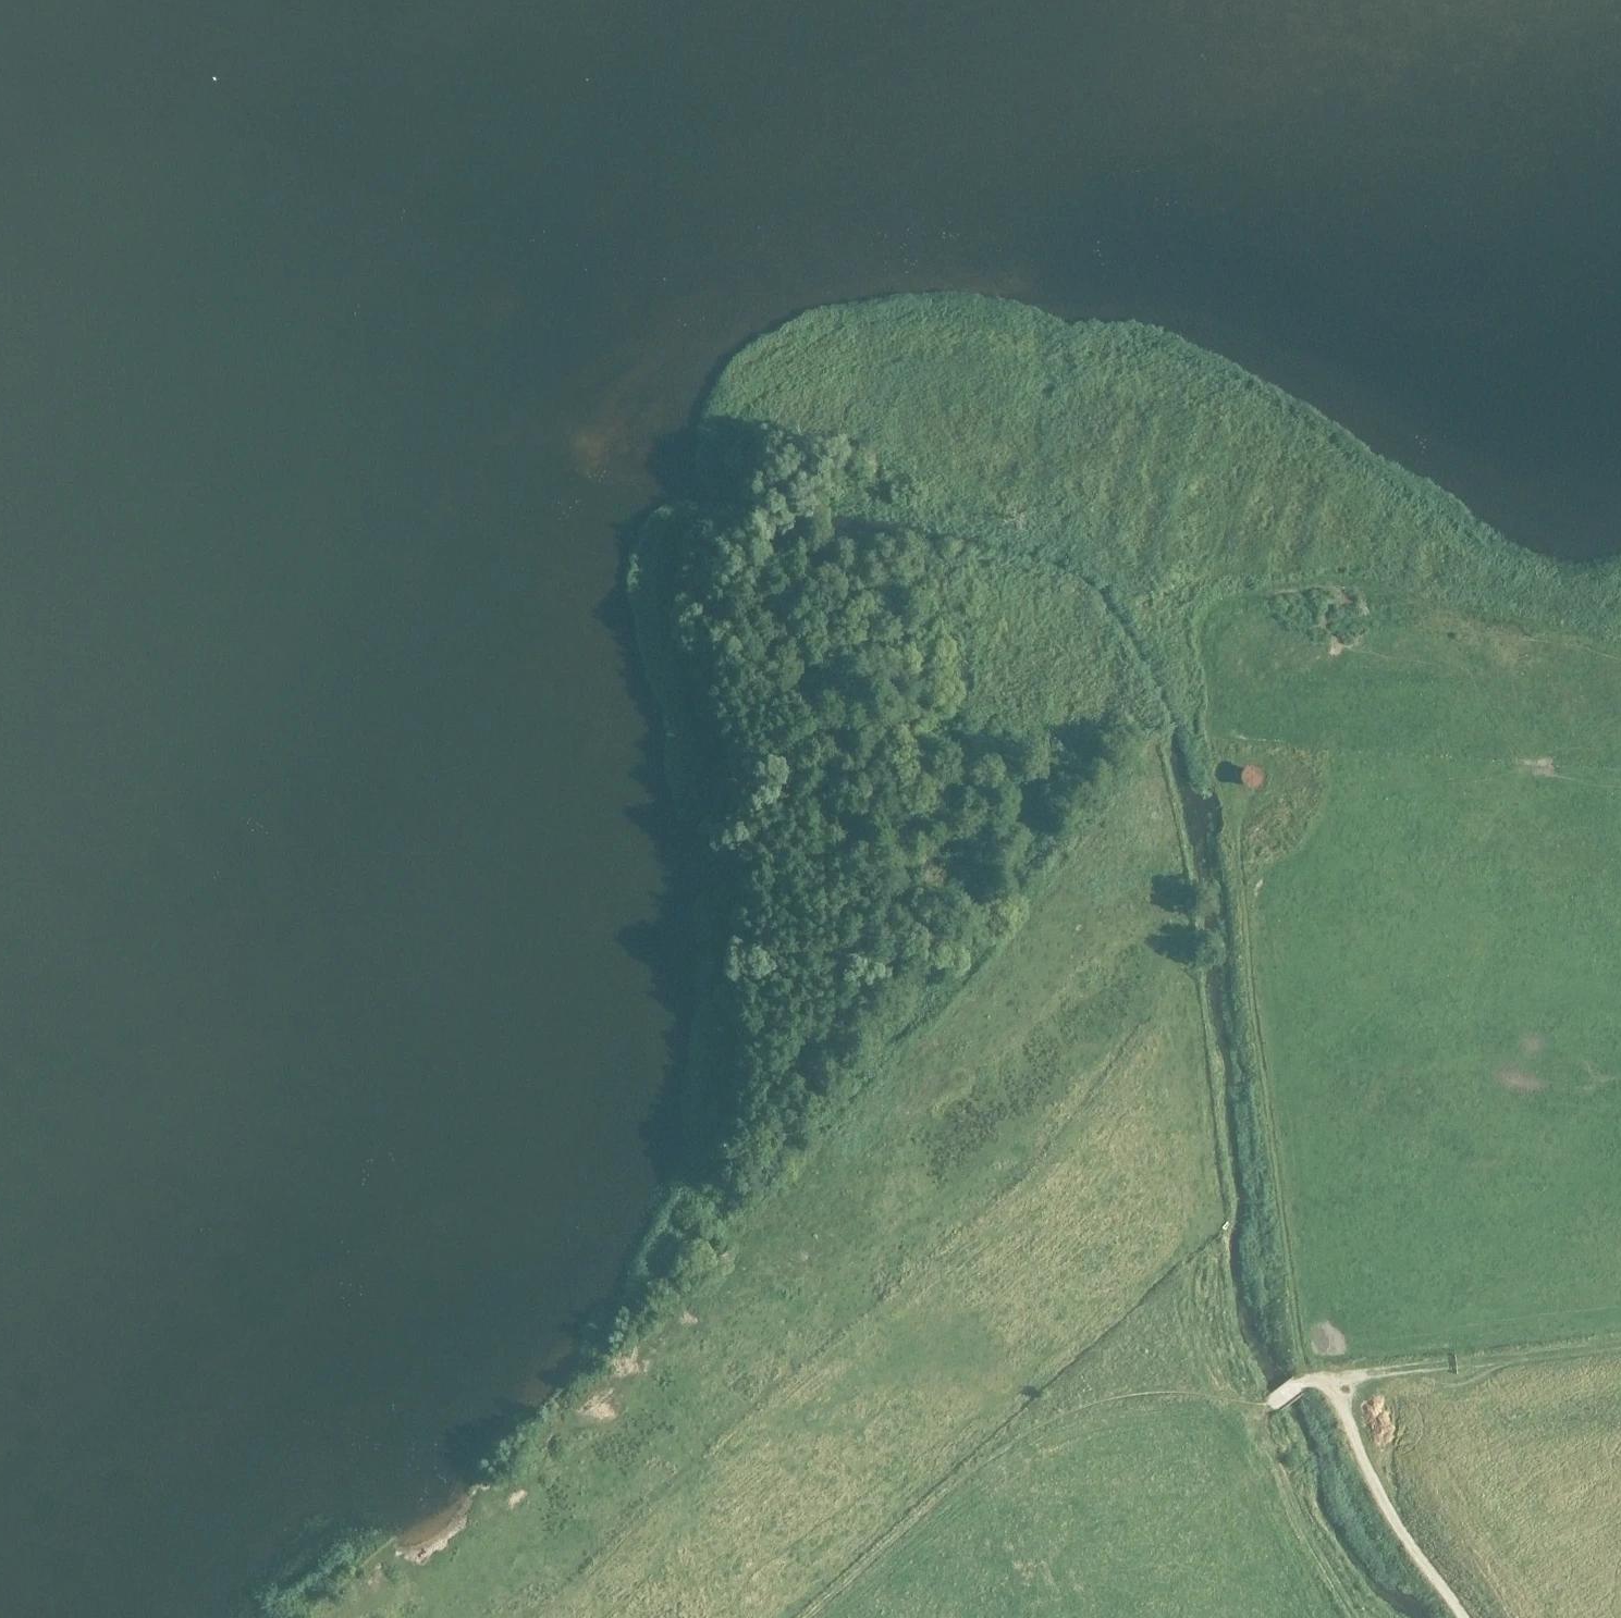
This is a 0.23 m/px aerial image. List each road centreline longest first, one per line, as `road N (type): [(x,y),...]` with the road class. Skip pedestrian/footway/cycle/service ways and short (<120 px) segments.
road 1 (unclassified): [(1465,1617),(1403,1536),(1333,1381),(1302,1381),(1270,1404)]
road 2 (track): [(1333,1381),(1620,1339)]
road 3 (track): [(1270,1404),(1257,1456),(1331,1617)]

